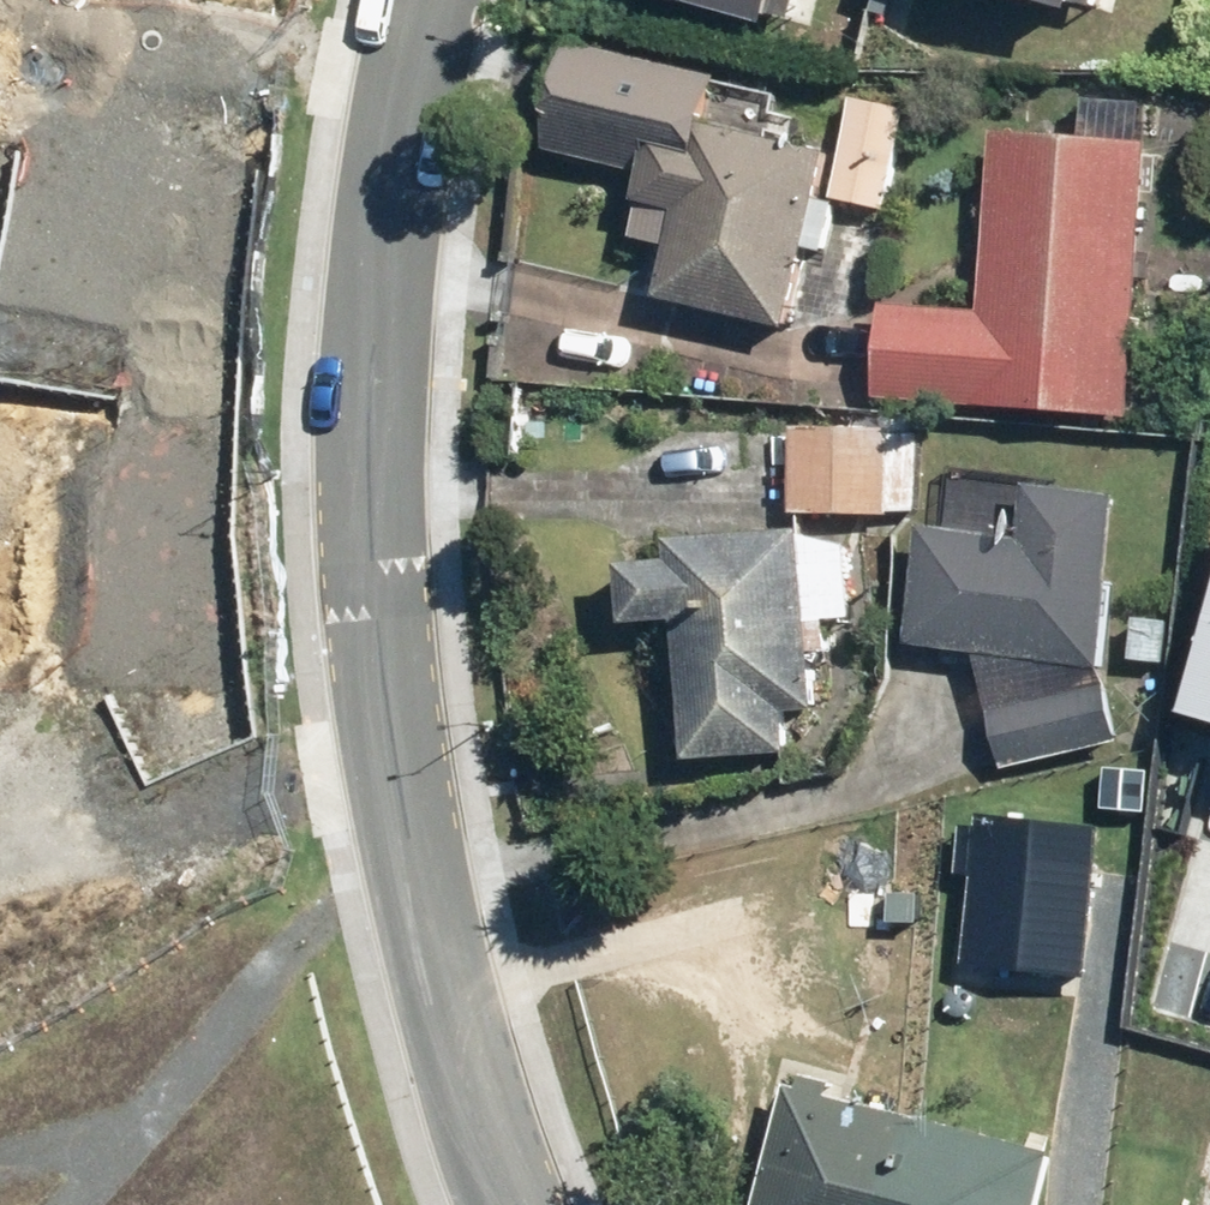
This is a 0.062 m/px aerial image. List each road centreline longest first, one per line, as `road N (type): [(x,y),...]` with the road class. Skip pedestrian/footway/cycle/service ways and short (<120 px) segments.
road 1 (residential): [(416,95),(381,306),(376,577),(403,716)]
road 2 (residential): [(403,716),(509,1112),(544,1204)]
road 3 (residential): [(403,716),(0,900)]
road 4 (residential): [(416,95),(0,24)]

